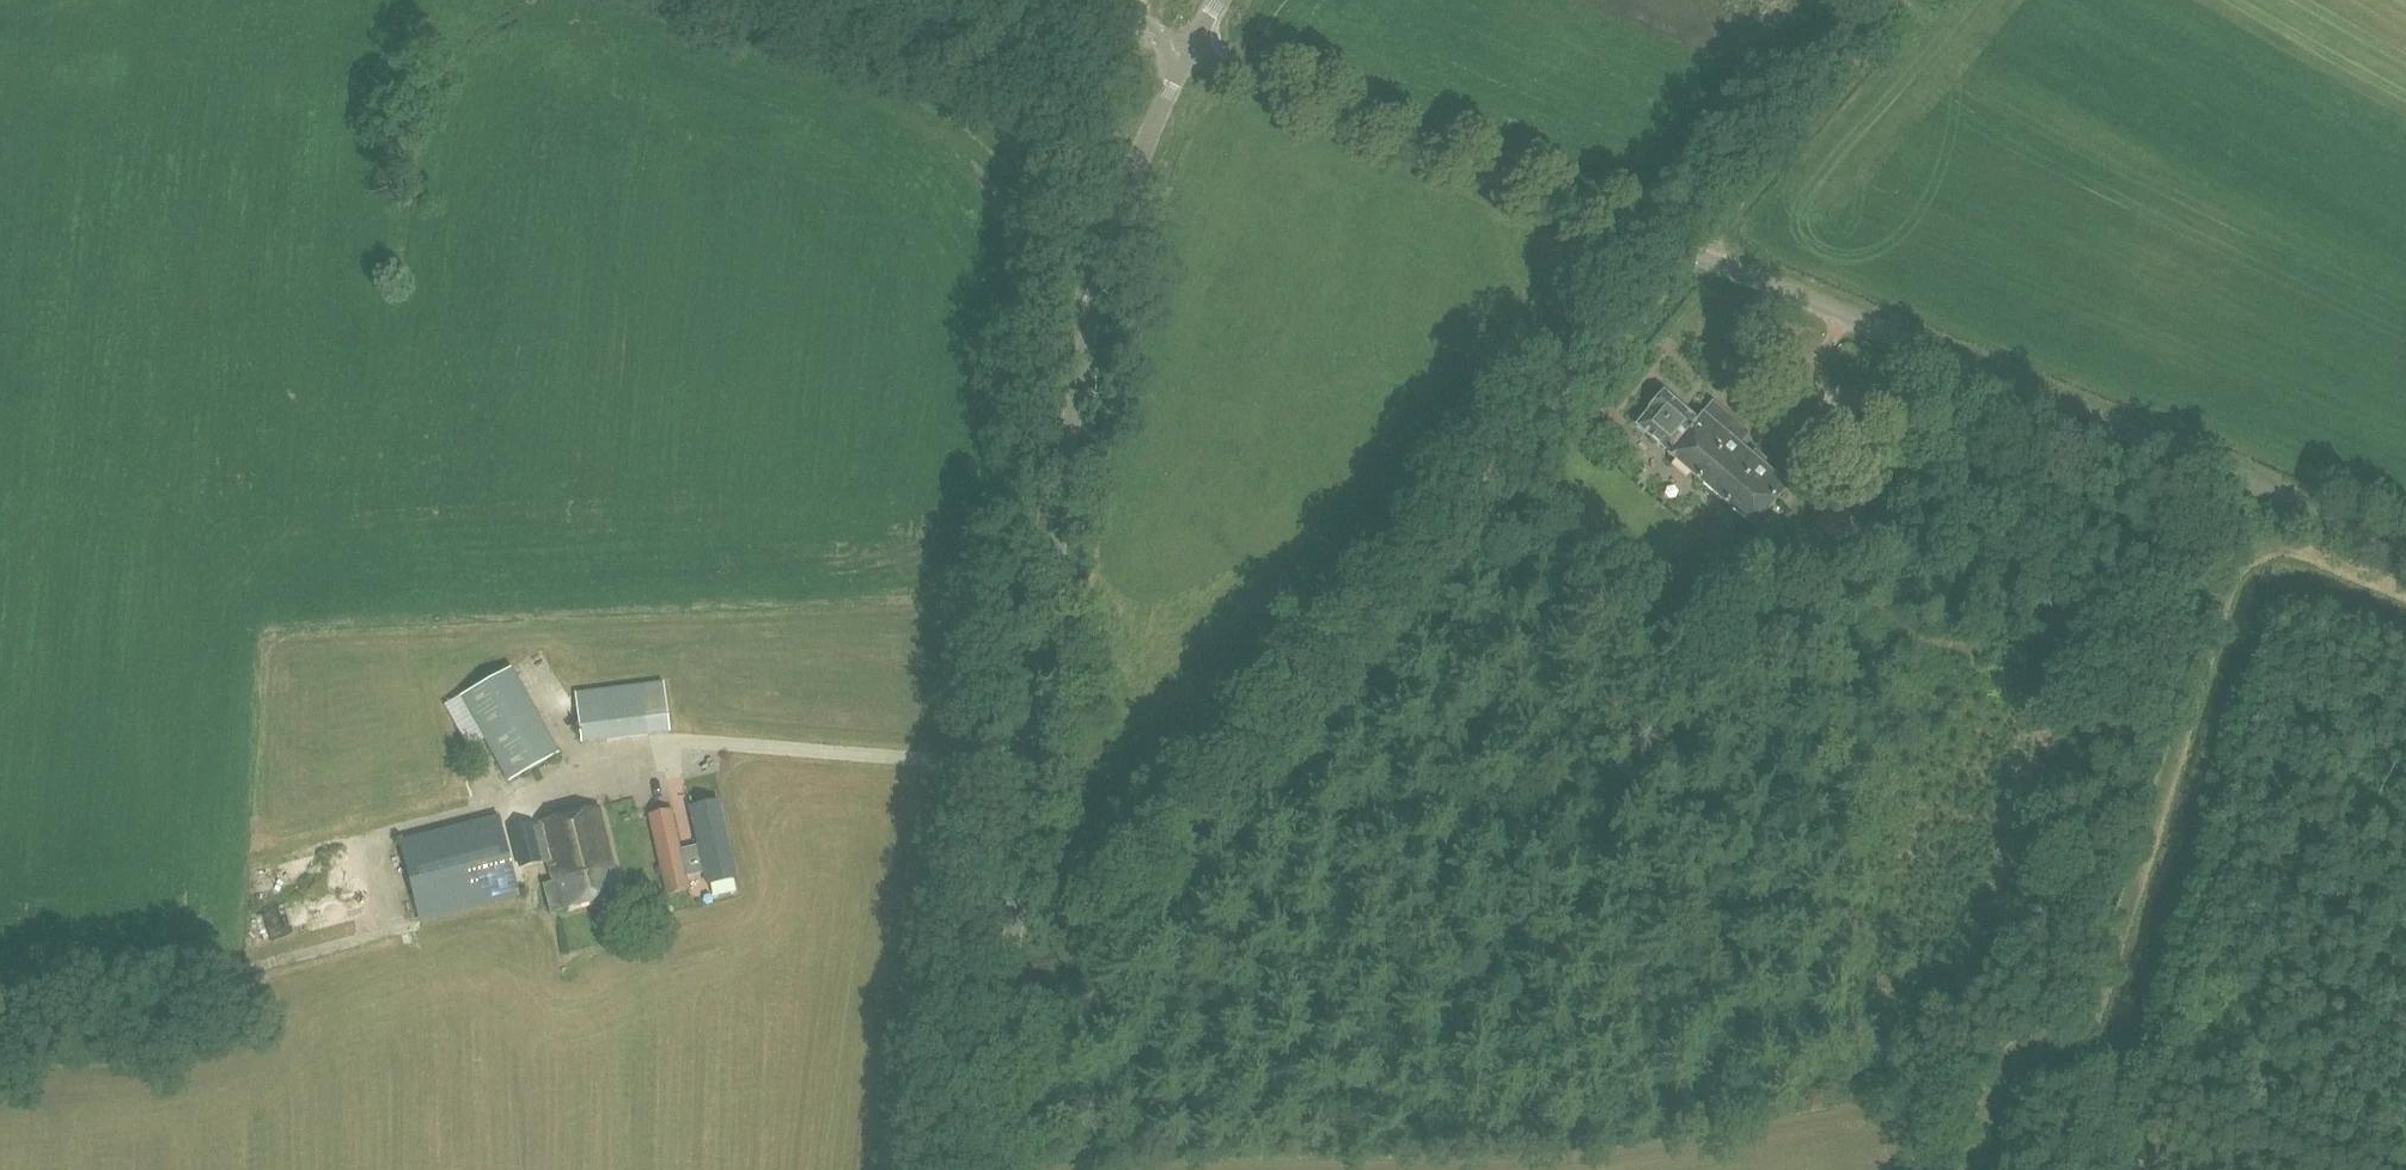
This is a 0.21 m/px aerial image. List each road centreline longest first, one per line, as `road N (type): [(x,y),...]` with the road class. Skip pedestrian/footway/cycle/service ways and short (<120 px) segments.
road 1 (unclassified): [(2405,541),(2009,373),(1619,229),(1188,50)]
road 2 (unclassified): [(990,1169),(1080,374),(1129,185),(1188,50)]
road 3 (track): [(383,932),(248,968),(0,994)]

